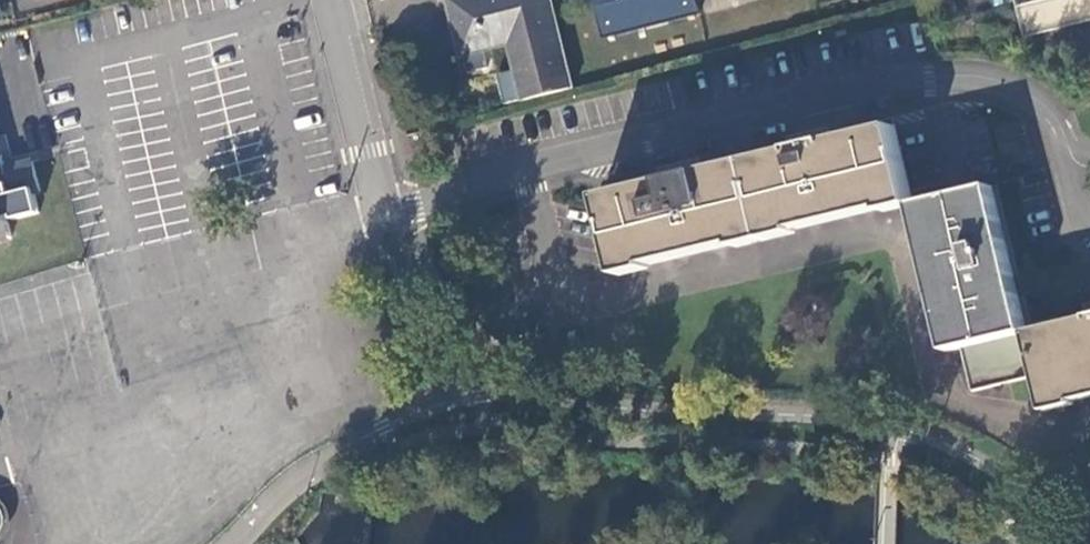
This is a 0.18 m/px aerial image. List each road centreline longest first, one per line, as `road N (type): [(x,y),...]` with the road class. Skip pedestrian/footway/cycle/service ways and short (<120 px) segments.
road 1 (residential): [(331,0),(382,202)]

